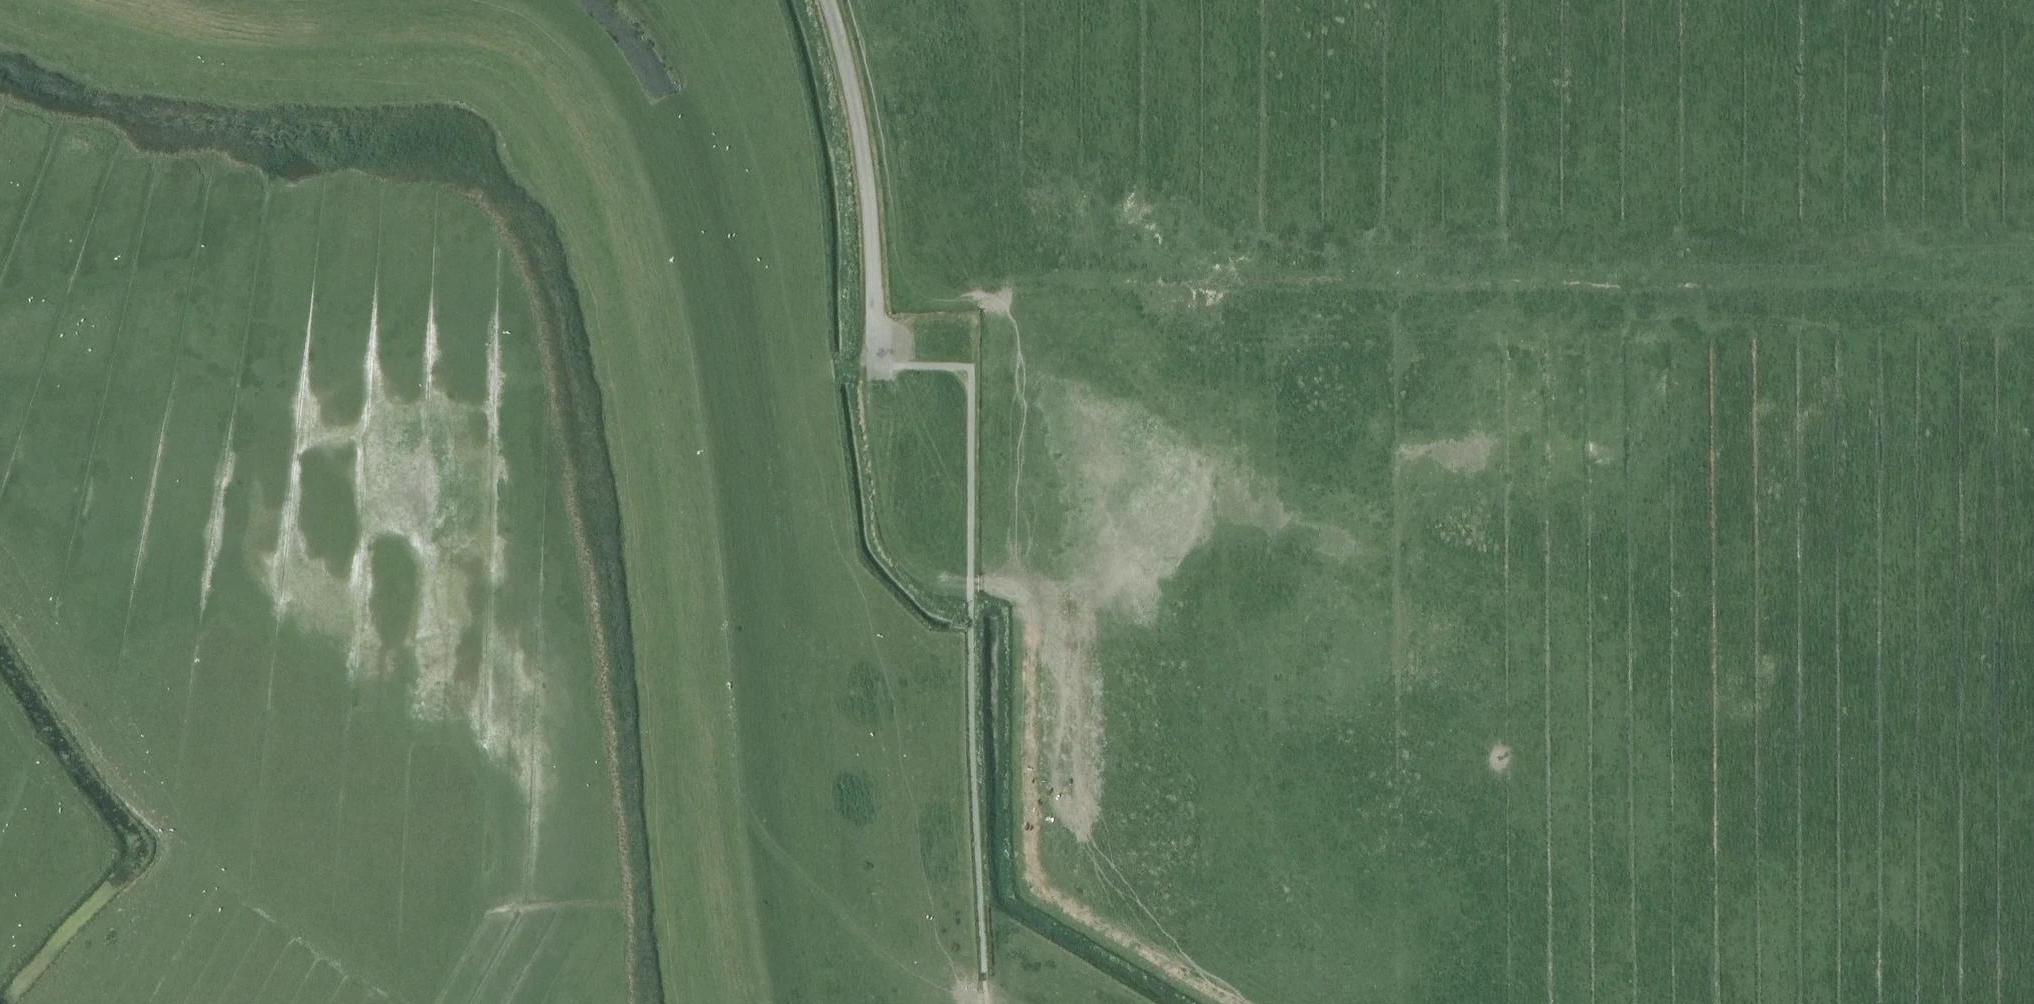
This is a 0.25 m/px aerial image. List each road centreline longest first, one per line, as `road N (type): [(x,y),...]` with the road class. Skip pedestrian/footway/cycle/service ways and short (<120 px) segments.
road 1 (unclassified): [(878,365),(864,163),(826,0)]

